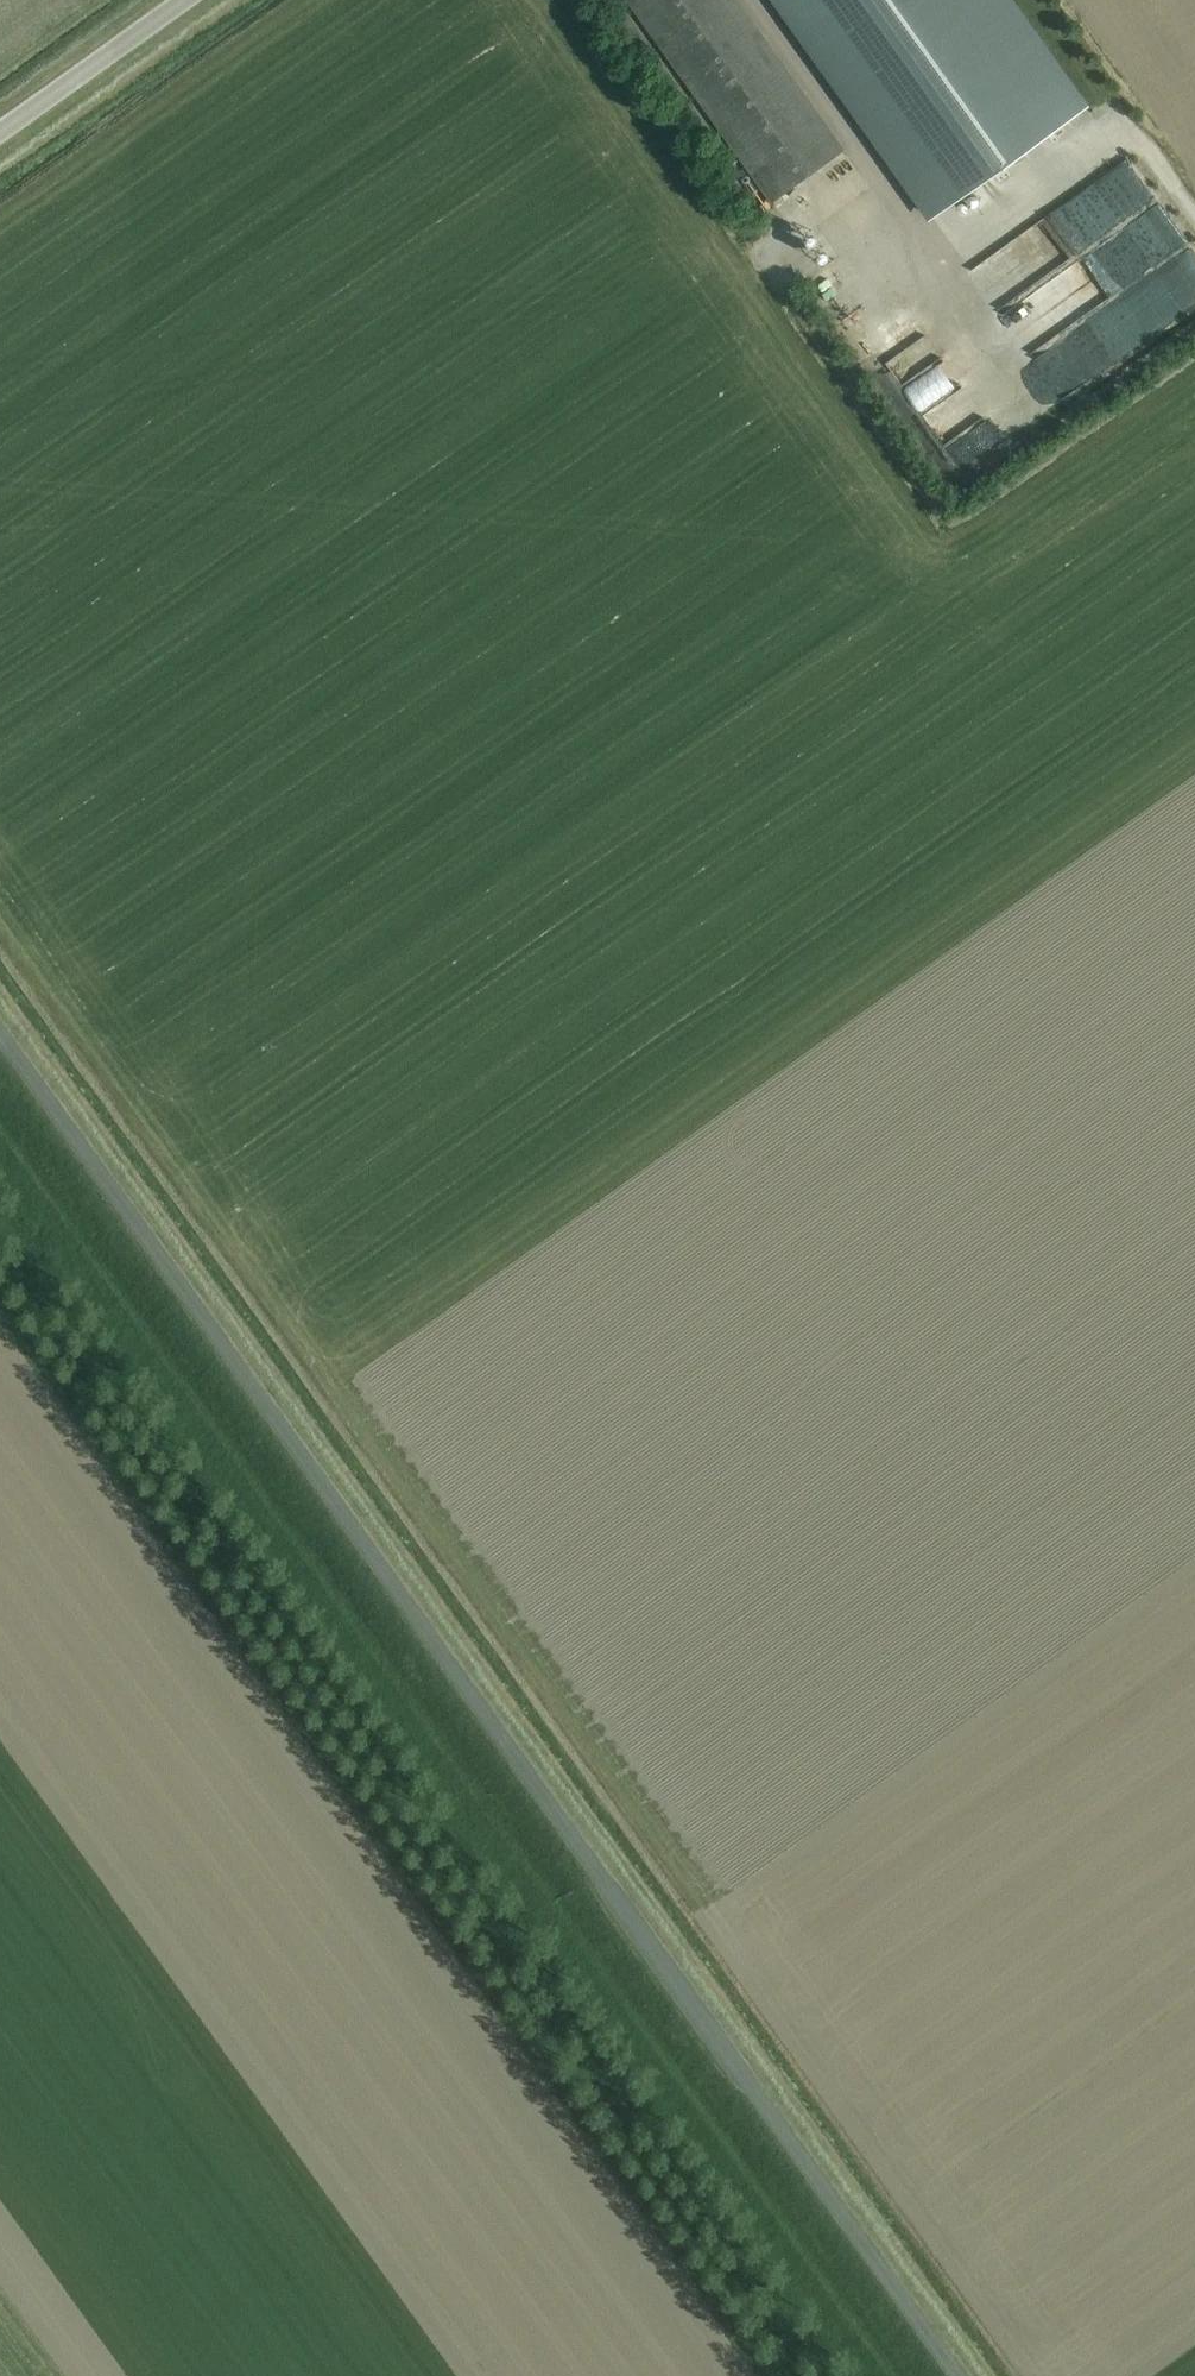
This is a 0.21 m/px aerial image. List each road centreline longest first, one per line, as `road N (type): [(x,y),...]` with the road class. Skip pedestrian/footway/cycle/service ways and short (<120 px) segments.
road 1 (unclassified): [(957,2375),(0,1034)]
road 2 (unclassified): [(0,133),(185,0)]

